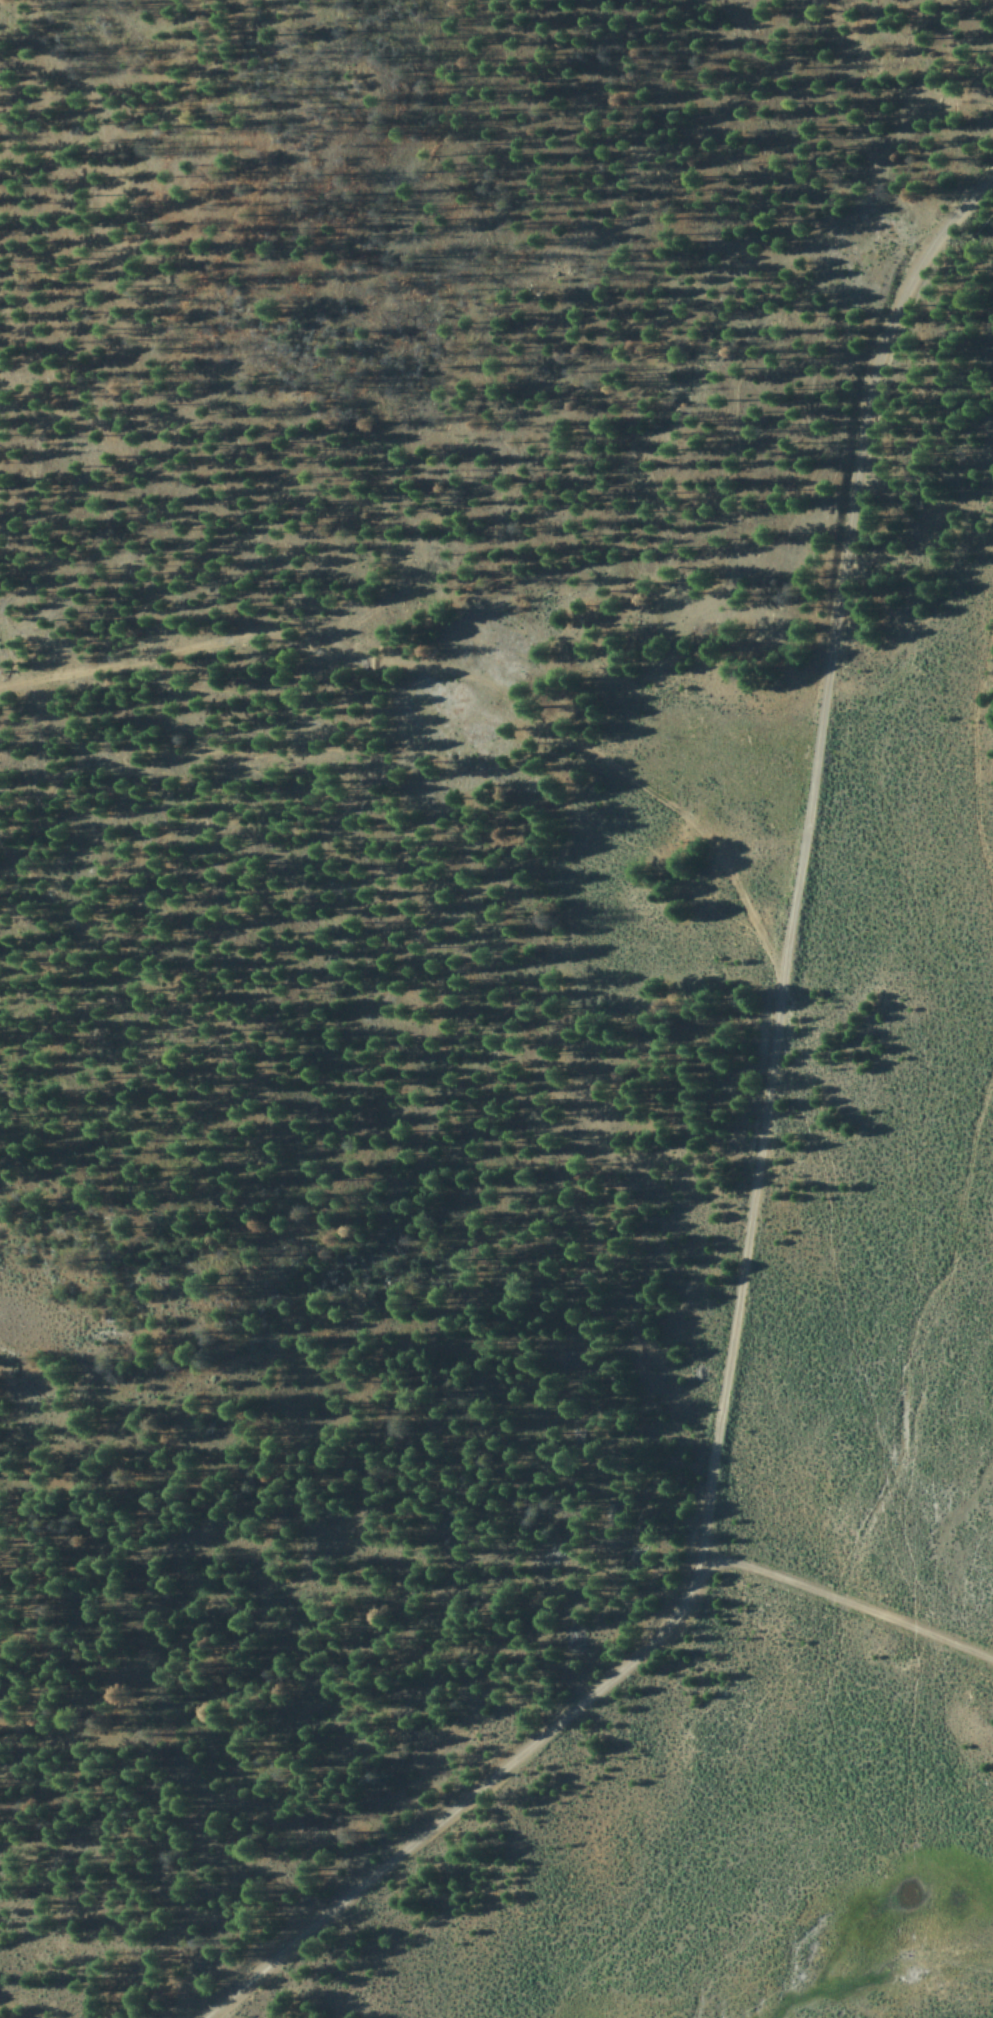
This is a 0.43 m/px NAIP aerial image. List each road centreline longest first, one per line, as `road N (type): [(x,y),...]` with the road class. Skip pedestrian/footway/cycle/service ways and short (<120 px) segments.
road 1 (track): [(700,1570),(861,397),(937,237),(992,185)]
road 2 (track): [(165,2017),(700,1570)]
road 3 (track): [(992,1921),(700,1570)]

